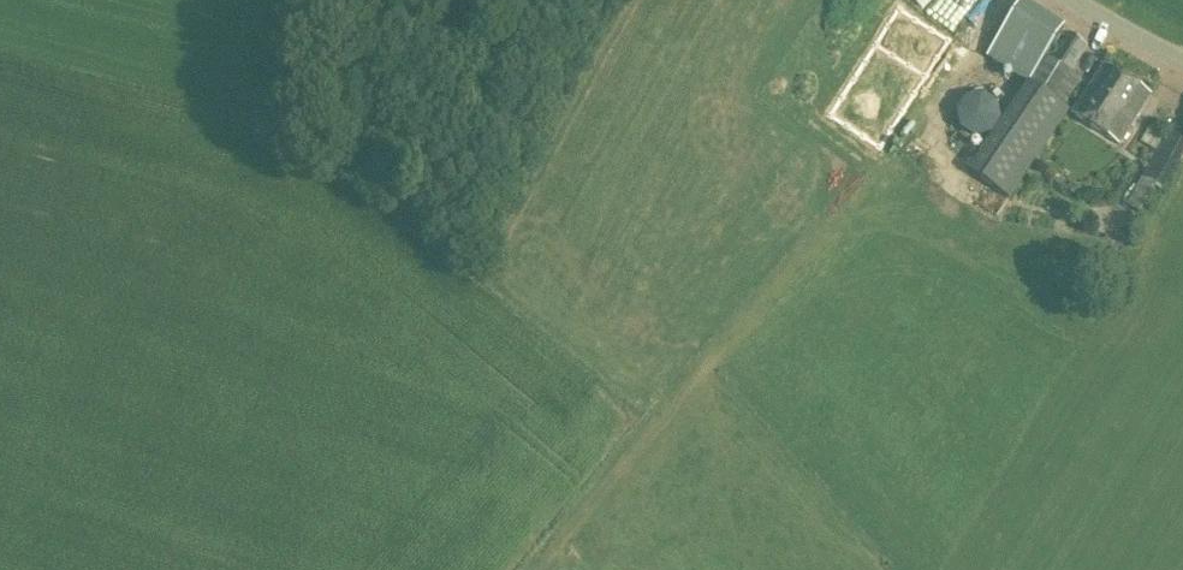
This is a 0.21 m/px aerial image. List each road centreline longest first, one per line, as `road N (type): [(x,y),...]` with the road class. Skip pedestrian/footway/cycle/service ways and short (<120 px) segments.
road 1 (unclassified): [(1182,67),(1058,0)]

